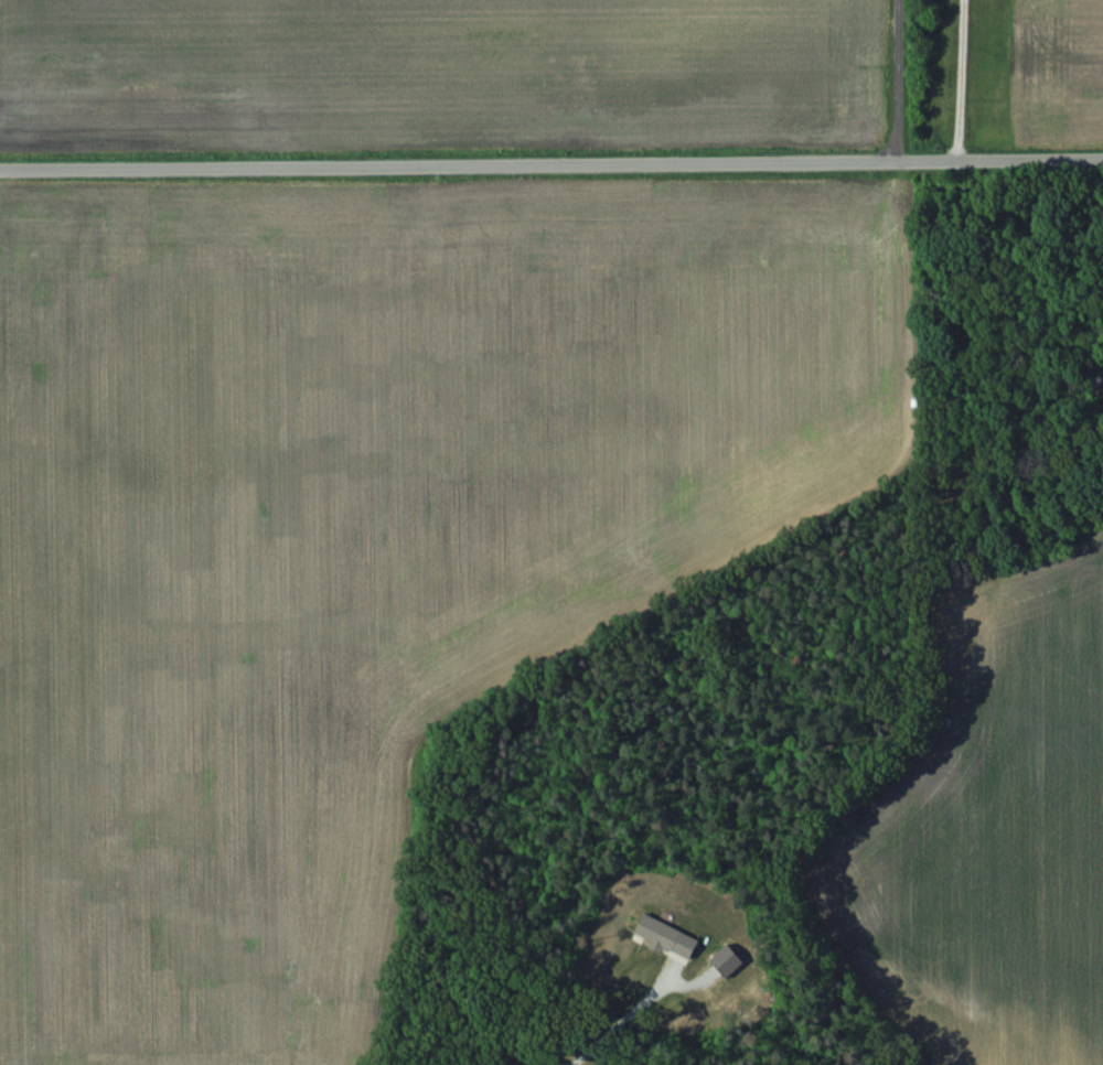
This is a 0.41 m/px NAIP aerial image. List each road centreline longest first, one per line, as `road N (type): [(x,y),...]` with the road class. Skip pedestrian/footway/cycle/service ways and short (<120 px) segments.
road 1 (residential): [(0,162),(1102,155)]

